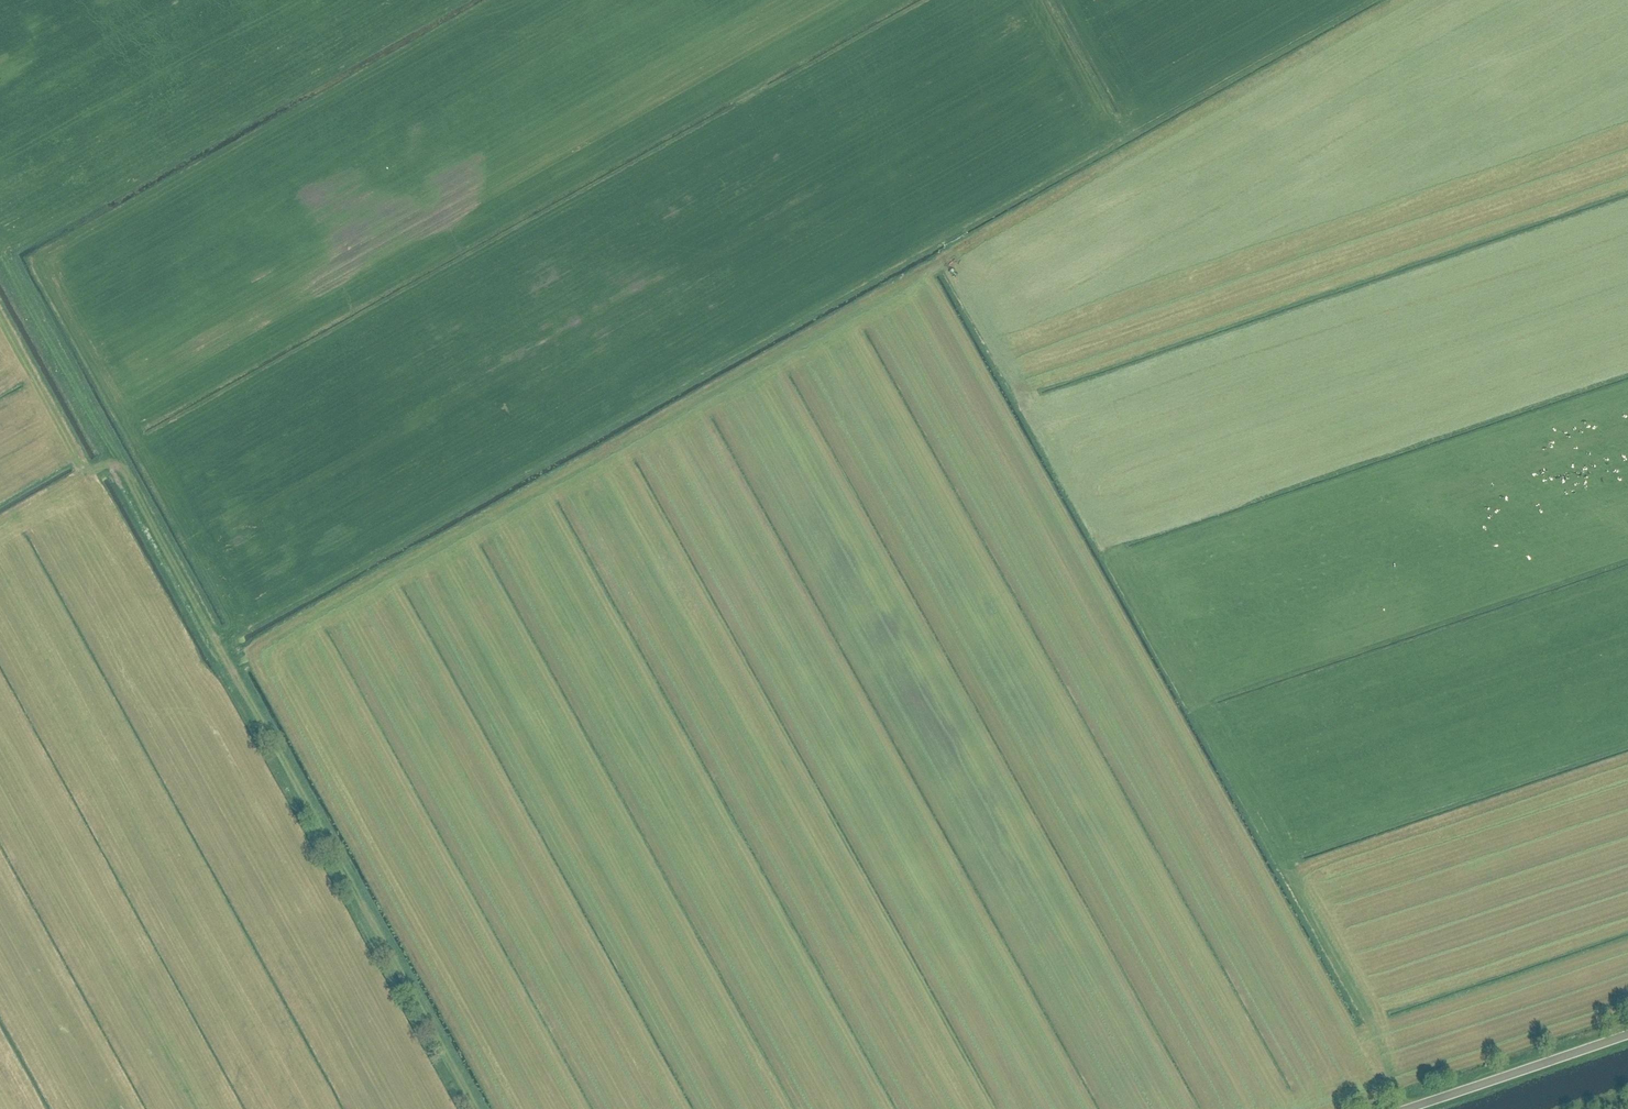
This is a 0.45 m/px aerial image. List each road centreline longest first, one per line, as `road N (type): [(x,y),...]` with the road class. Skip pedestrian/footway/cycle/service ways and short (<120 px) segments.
road 1 (unclassified): [(1410,1108),(1627,1036)]

